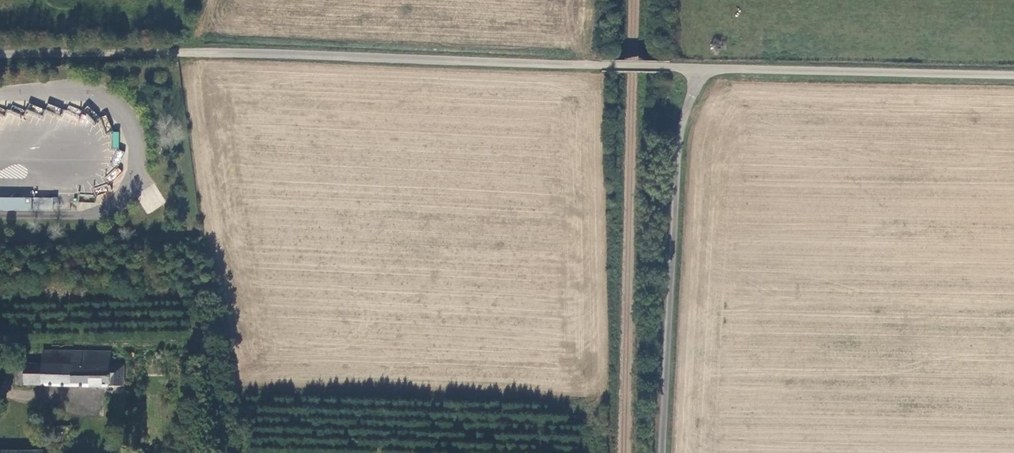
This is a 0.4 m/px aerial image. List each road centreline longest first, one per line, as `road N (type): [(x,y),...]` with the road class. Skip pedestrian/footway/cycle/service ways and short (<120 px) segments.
road 1 (unclassified): [(0,54),(1013,76)]

